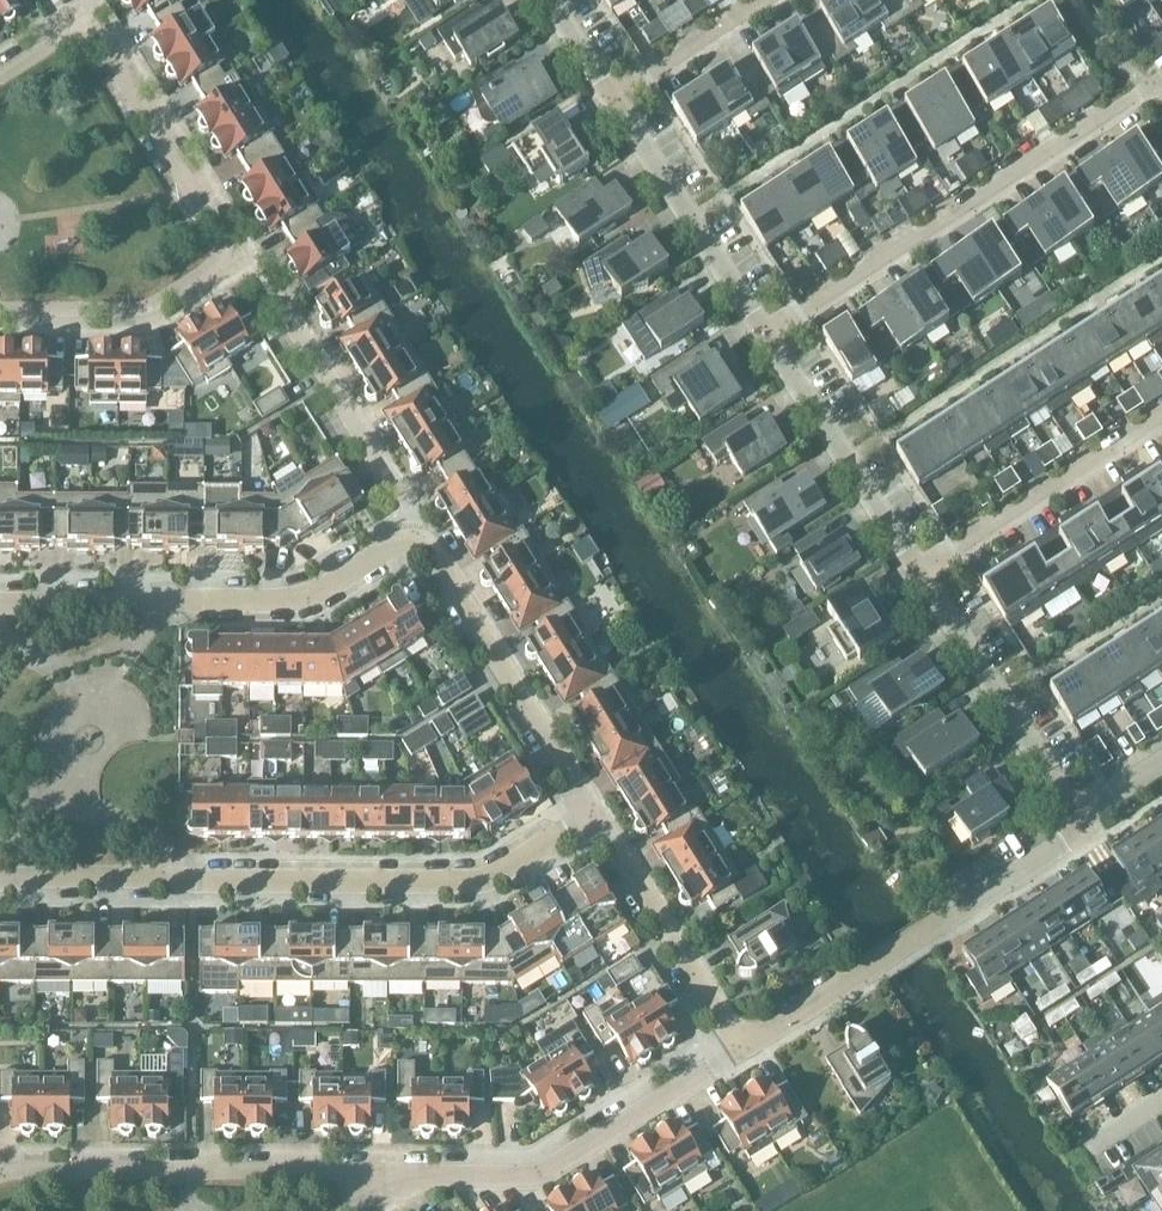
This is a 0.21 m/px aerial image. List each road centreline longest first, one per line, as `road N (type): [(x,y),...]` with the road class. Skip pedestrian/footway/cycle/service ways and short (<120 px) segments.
road 1 (residential): [(0,877),(482,879),(595,812)]
road 2 (residential): [(765,334),(1161,80)]
road 3 (residential): [(0,604),(298,597),(413,542)]
road 4 (residential): [(744,1047),(1072,836),(1077,815)]
road 5 (residential): [(387,1171),(534,1174),(744,1047)]
road 6 (residential): [(387,1171),(0,1174)]
road 7 (residential): [(229,253),(86,21),(0,75)]
road 8 (residential): [(595,812),(436,554),(413,542)]
road 9 (residential): [(1077,815),(918,569)]
road 10 (residential): [(918,569),(1161,418)]
road 11 (residential): [(765,334),(610,95)]
road 12 (residential): [(918,569),(765,334)]
road 13 (residential): [(413,542),(412,512),(282,300)]
road 14 (residential): [(744,1047),(595,812)]
road 15 (residential): [(0,307),(136,308),(229,253)]
road 16 (residential): [(610,95),(760,0)]

